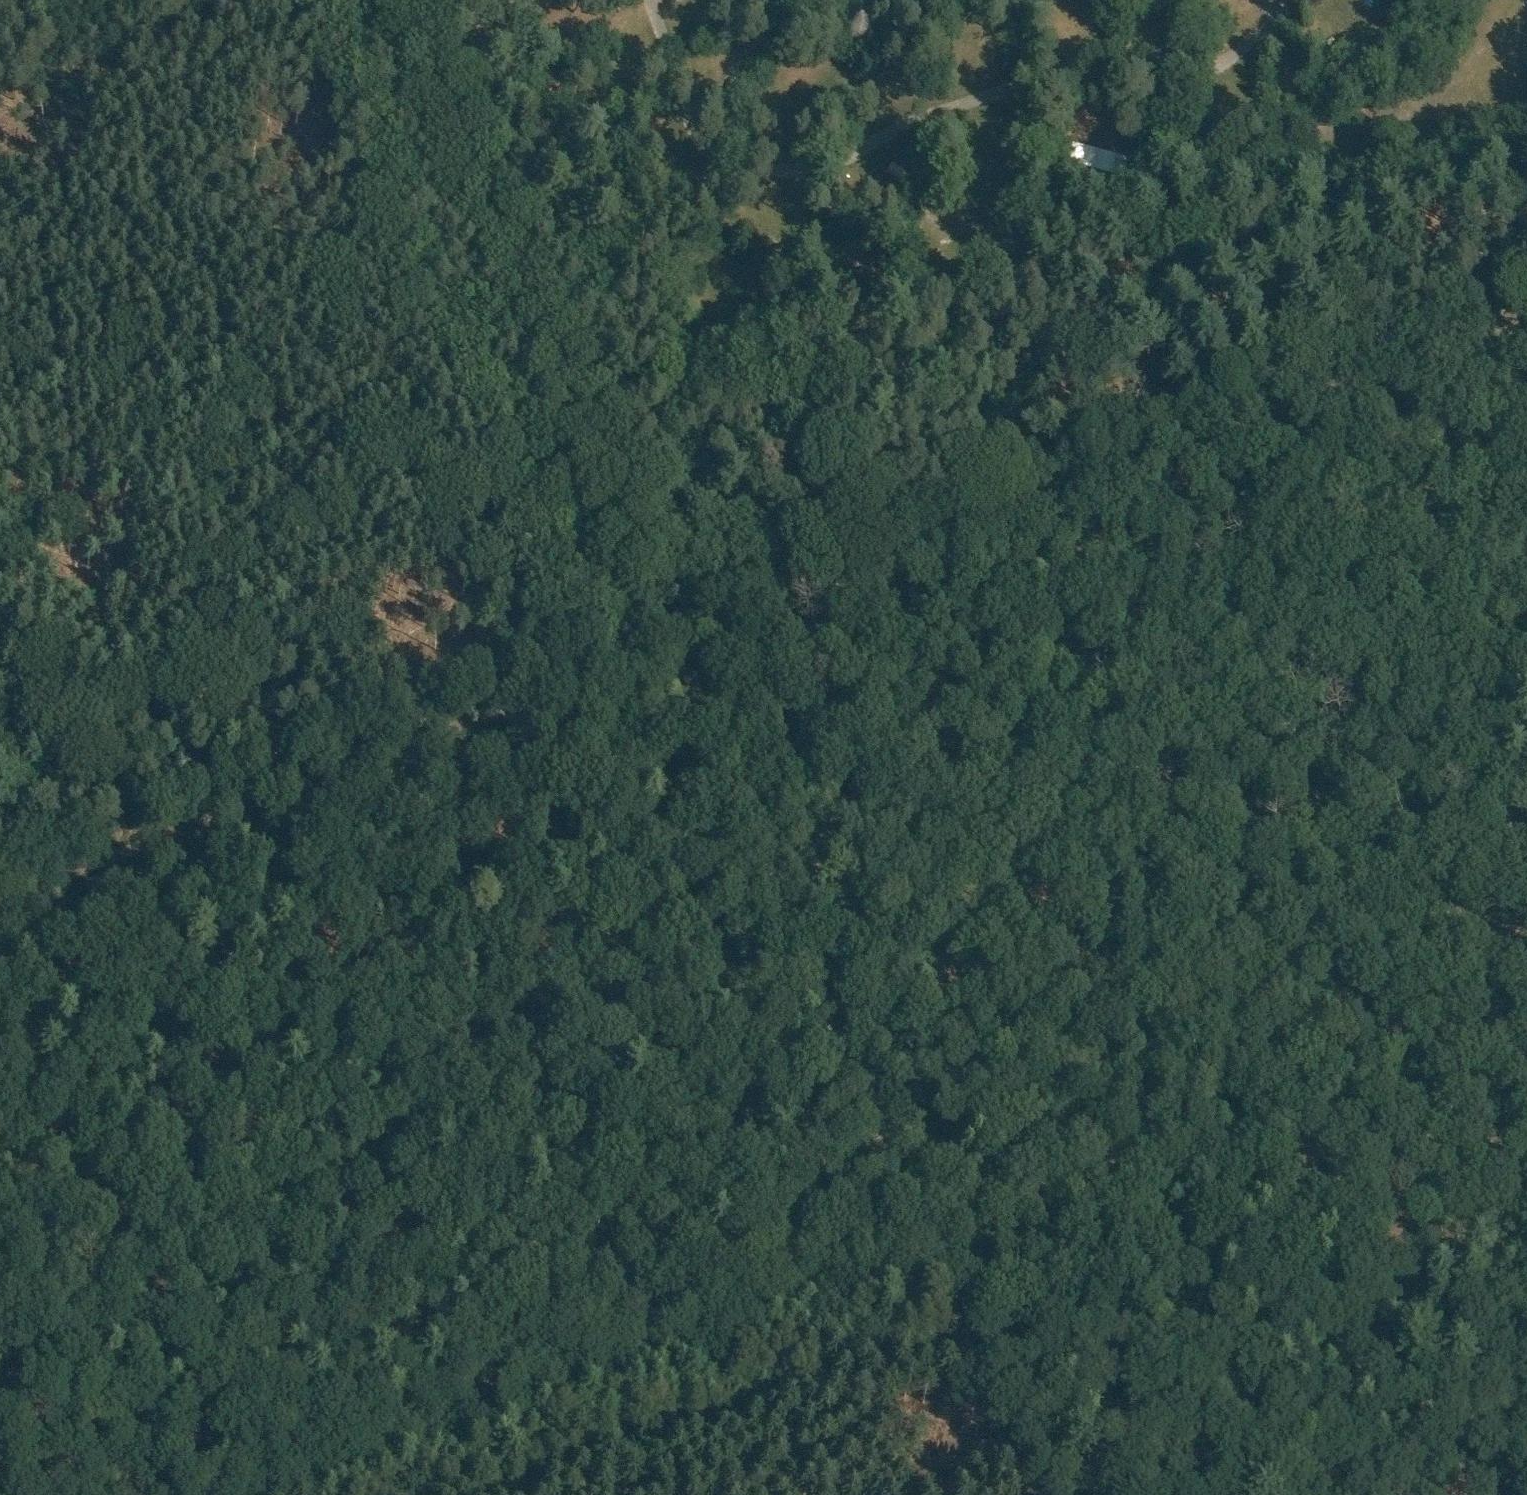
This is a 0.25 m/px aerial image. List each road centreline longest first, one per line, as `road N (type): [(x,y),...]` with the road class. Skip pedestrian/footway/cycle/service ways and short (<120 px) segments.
road 1 (track): [(1089,479),(0,897)]
road 2 (track): [(1328,1494),(1366,1481),(1006,511)]

